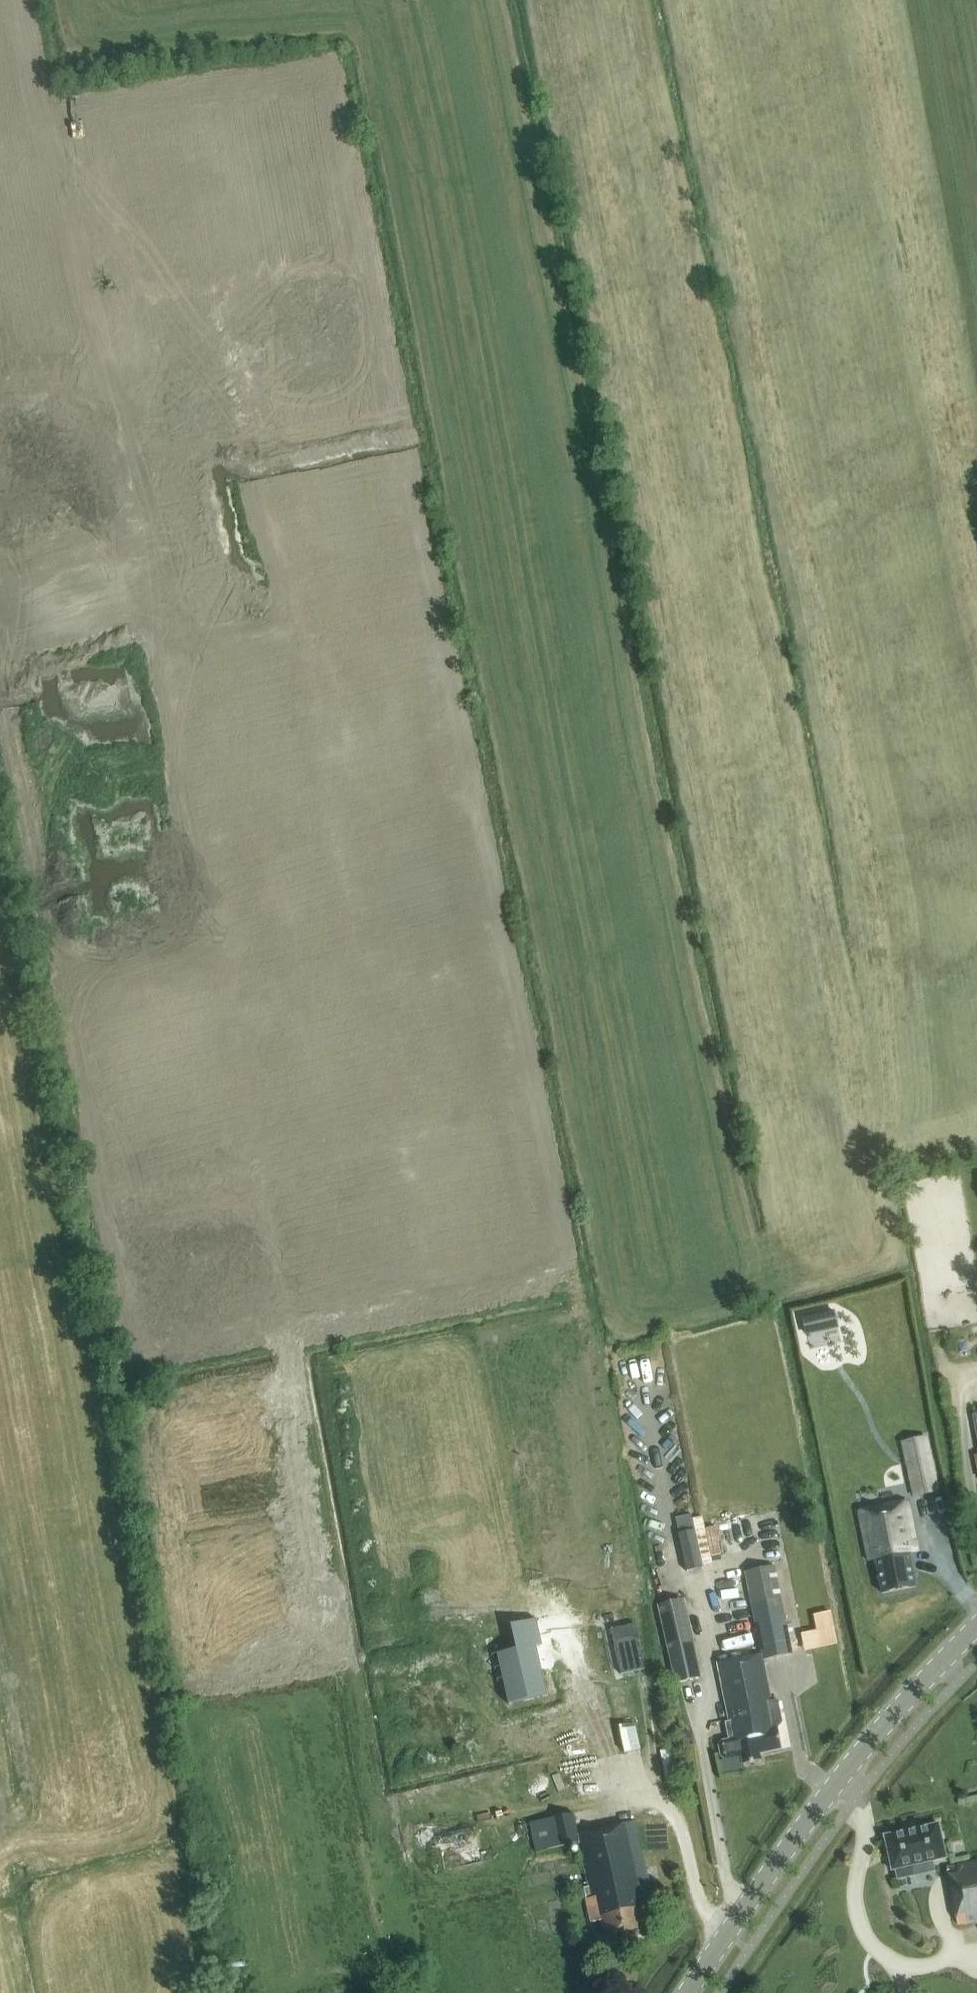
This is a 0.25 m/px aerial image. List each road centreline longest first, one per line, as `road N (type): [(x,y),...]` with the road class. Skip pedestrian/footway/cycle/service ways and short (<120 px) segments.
road 1 (tertiary): [(691,1992),(827,1798),(976,1628)]

